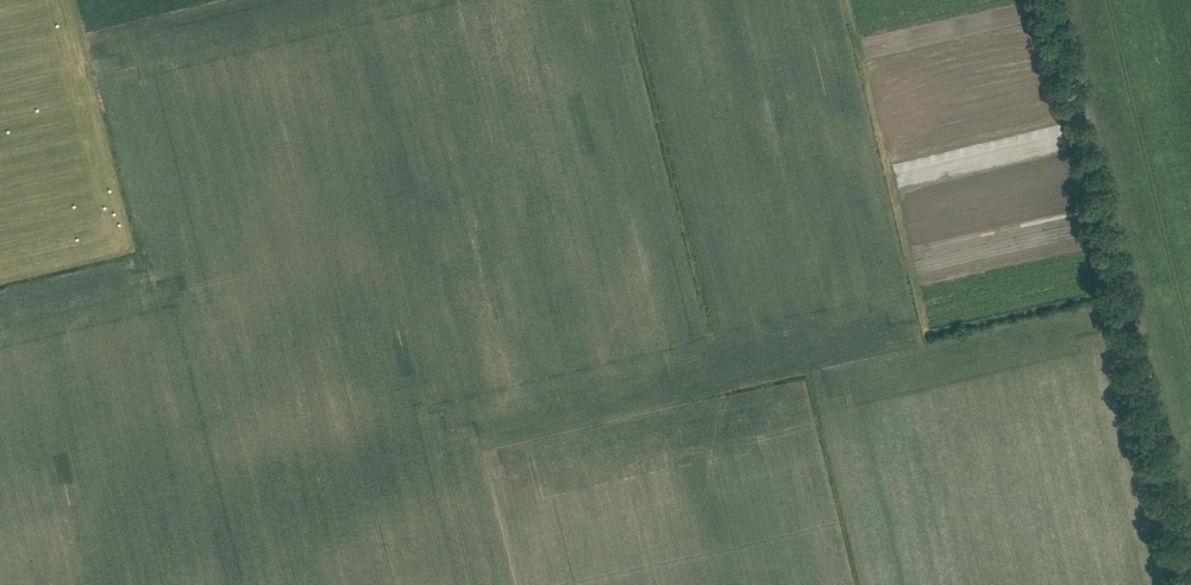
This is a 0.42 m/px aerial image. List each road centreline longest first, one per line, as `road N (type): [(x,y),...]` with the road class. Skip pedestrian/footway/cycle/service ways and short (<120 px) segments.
road 1 (unclassified): [(1189,584),(1049,0)]

